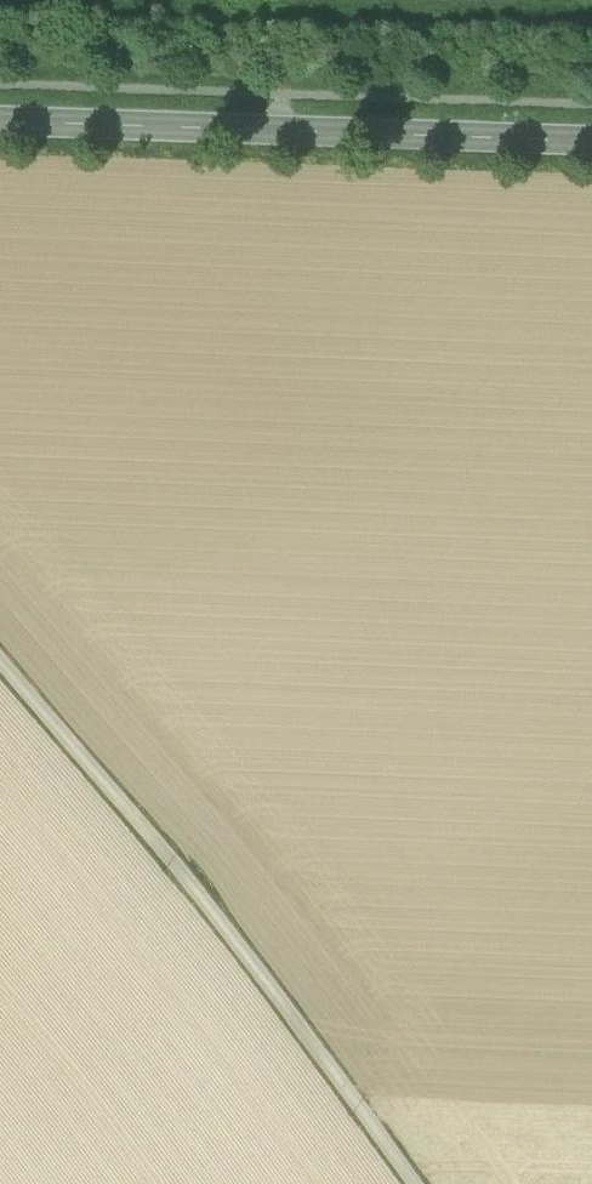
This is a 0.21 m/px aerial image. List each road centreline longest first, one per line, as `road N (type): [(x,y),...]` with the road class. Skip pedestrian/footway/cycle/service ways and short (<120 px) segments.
road 1 (unclassified): [(416,1183),(260,968),(0,664)]
road 2 (primary): [(591,141),(0,122)]

